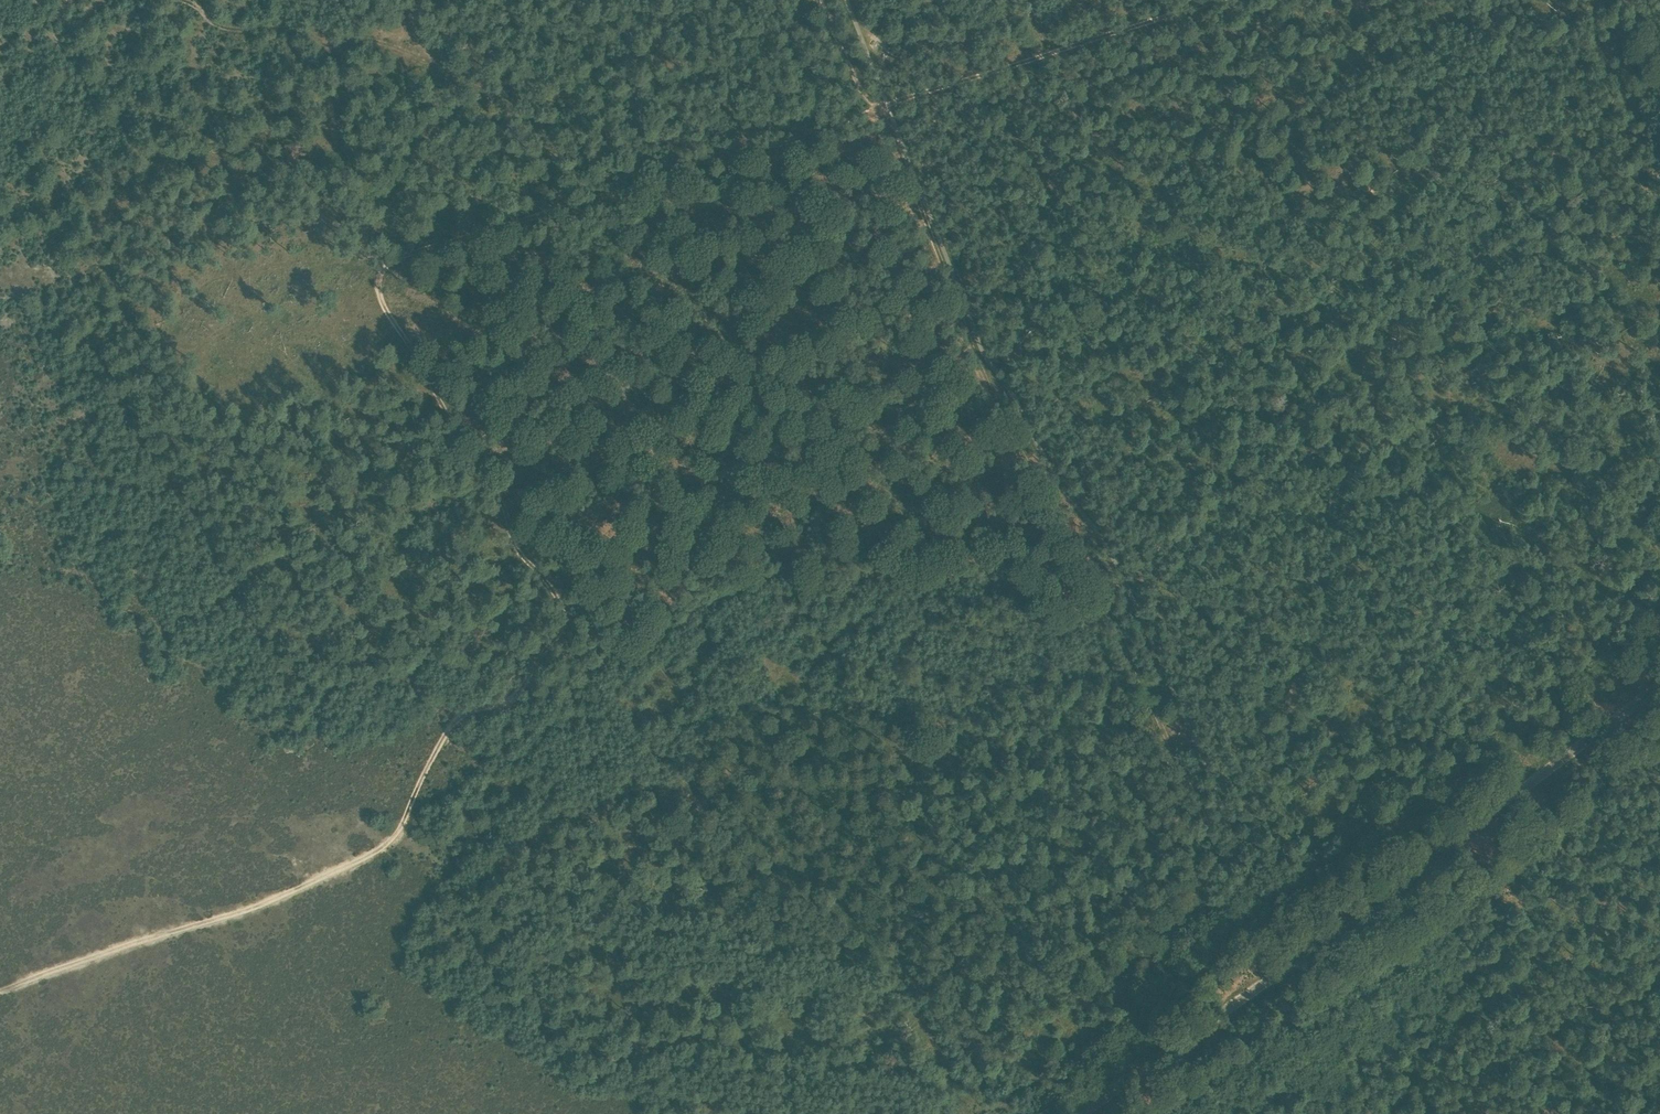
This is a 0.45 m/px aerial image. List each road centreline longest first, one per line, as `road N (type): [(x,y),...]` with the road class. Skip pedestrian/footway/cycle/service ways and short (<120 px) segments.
road 1 (track): [(873,112),(450,240),(381,271),(376,287),(387,312),(491,446),(514,545),(555,592),(563,626),(517,694),(451,727),(400,829),(382,846),(268,900),(0,990)]
road 2 (track): [(1258,978),(1177,753),(1005,406),(971,360),(873,112)]
road 3 (unclassified): [(1659,688),(1071,1113)]
road 4 (track): [(873,112),(1208,0)]

